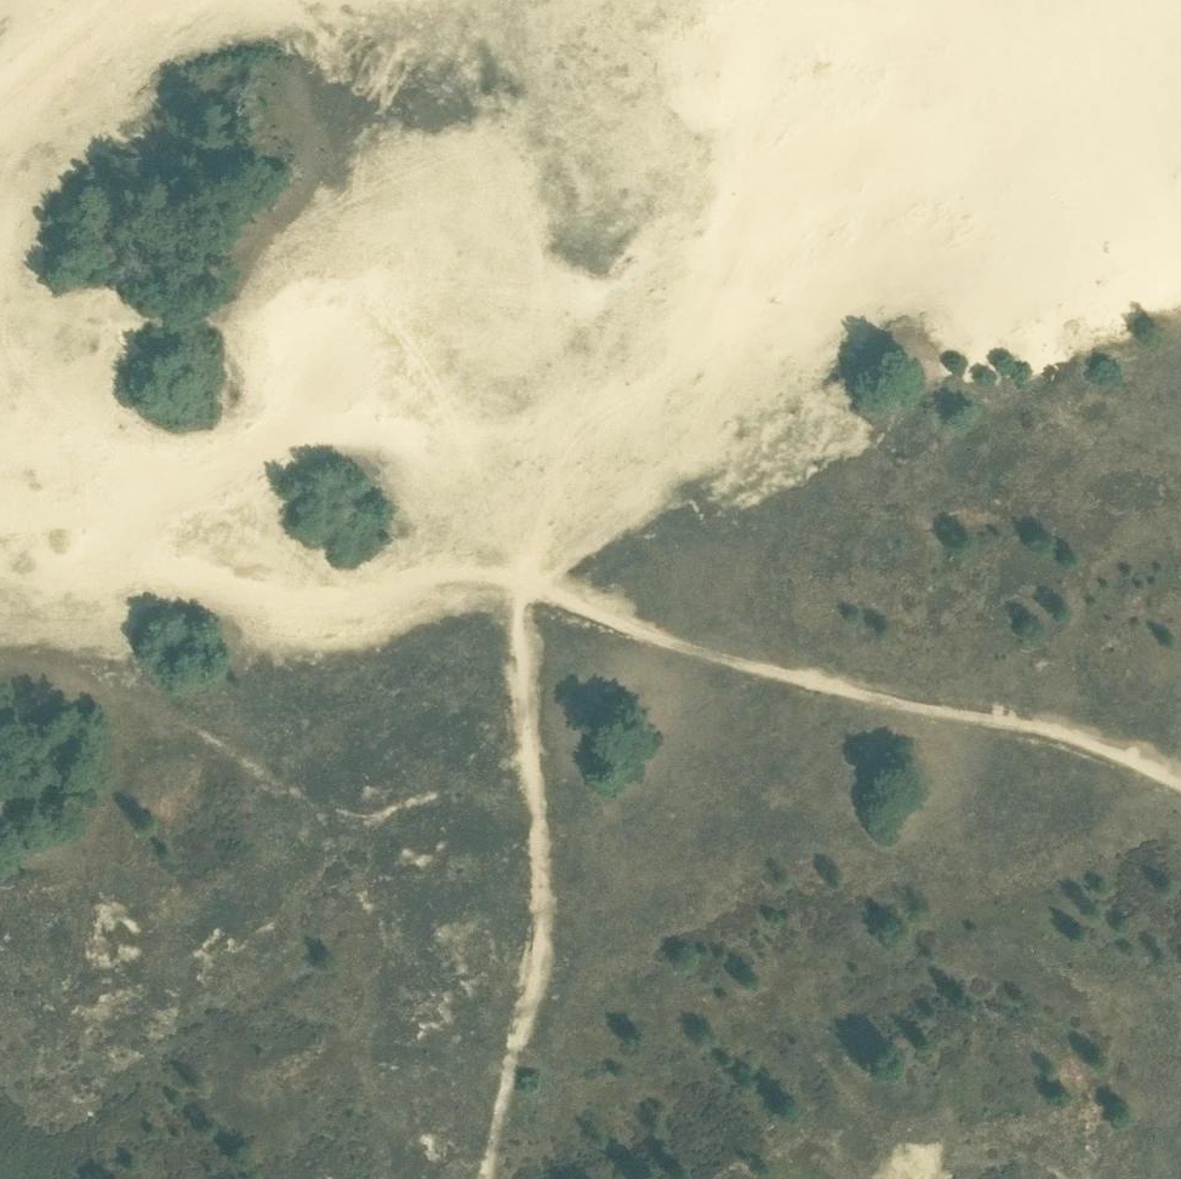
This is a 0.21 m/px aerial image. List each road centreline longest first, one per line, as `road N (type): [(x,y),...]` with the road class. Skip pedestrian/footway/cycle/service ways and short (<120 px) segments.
road 1 (track): [(1180,784),(1069,736),(914,706),(677,645),(473,575)]

